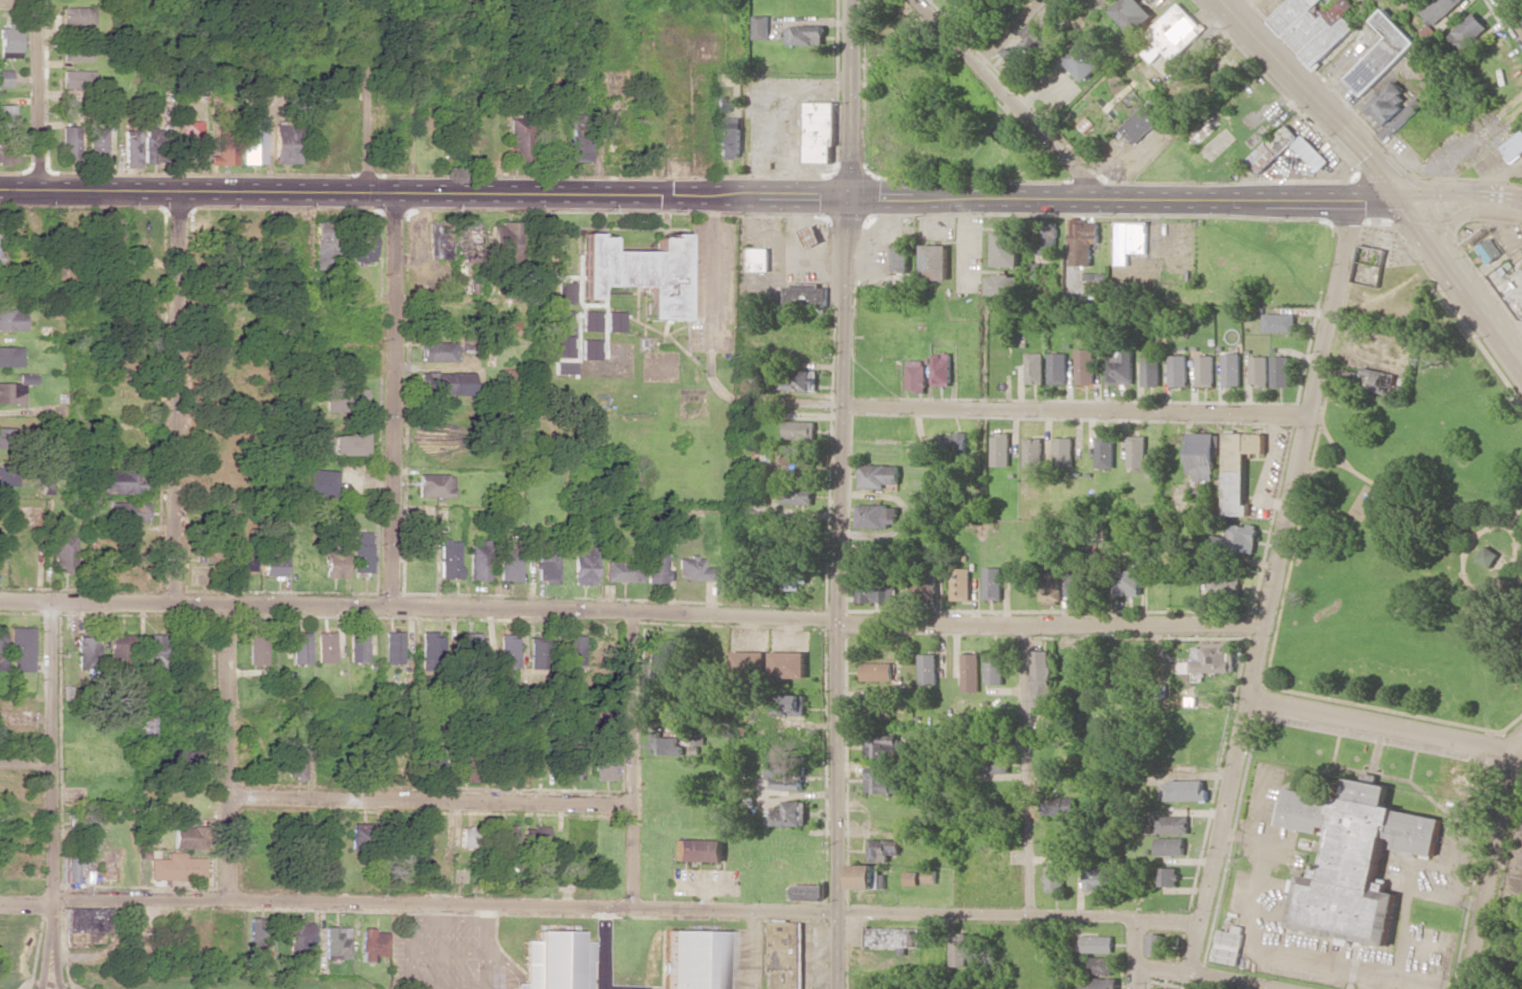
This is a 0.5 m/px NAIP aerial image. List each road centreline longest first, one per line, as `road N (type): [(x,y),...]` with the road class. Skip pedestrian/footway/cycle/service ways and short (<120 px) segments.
road 1 (secondary): [(1401,199),(0,192)]
road 2 (residential): [(1263,630),(0,600)]
road 3 (residential): [(1202,925),(228,899),(75,897),(51,906),(0,906)]
road 4 (tertiary): [(850,0),(841,988)]
road 5 (residential): [(1354,204),(1191,973)]
road 6 (residential): [(1309,417),(845,408)]
road 7 (residential): [(180,193),(176,603)]
road 8 (residential): [(397,197),(392,606)]
road 9 (residential): [(628,803),(229,795)]
road 10 (residential): [(50,601),(51,935)]
road 11 (residential): [(226,604),(228,899)]
road 12 (residential): [(632,614),(631,909)]
road 13 (residential): [(1025,627),(1032,917)]
road 14 (residential): [(1103,198),(915,0)]
road 15 (secondary): [(1219,0),(1401,199)]
road 16 (residential): [(1512,752),(1253,697)]
road 17 (residential): [(1512,752),(1470,988)]
road 18 (secondary): [(1401,199),(1521,365)]
road 19 (residential): [(364,0),(372,195)]
road 20 (residential): [(40,0),(40,192)]
road 21 (residential): [(1272,988),(1137,966)]
road 22 (secondary): [(1521,199),(1401,199)]

